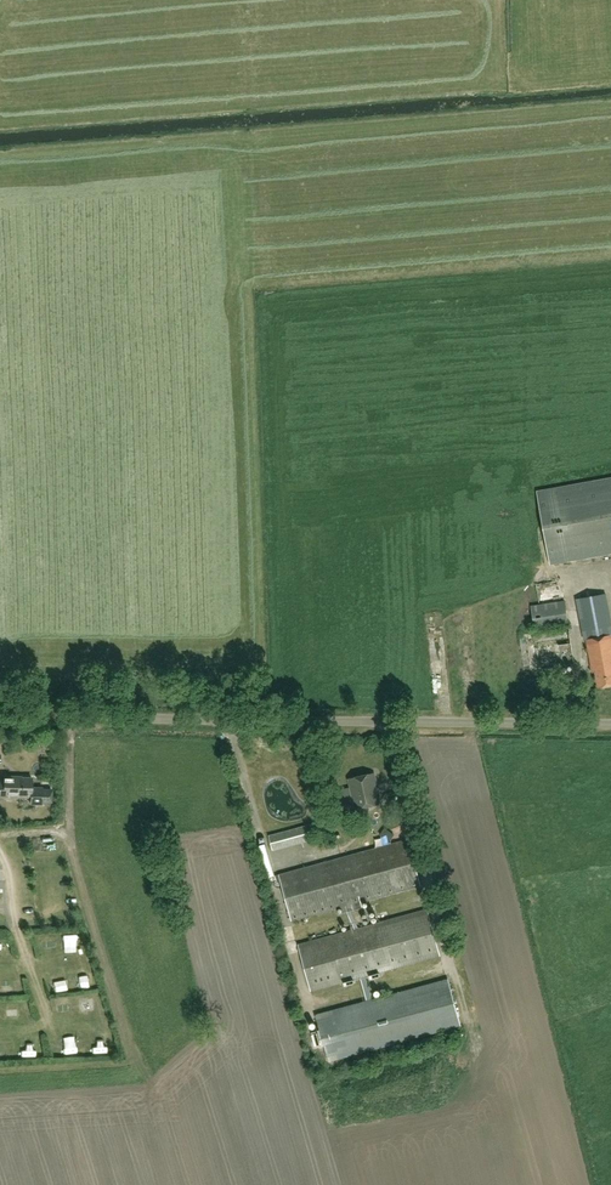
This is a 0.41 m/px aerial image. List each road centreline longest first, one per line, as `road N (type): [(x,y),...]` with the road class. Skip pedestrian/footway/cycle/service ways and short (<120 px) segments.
road 1 (unclassified): [(610,724),(0,717)]

